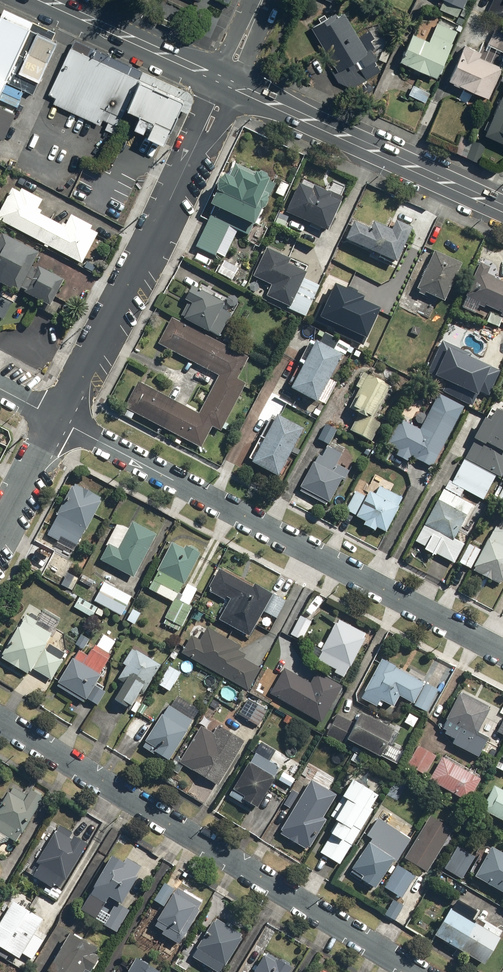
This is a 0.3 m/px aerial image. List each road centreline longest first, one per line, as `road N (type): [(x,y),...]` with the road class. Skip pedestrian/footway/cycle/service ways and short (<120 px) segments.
road 1 (residential): [(502,655),(55,419)]
road 2 (residential): [(0,720),(412,971)]
road 3 (residential): [(224,81),(55,419)]
road 4 (secondary): [(224,81),(502,209)]
road 5 (secondary): [(48,0),(224,81)]

